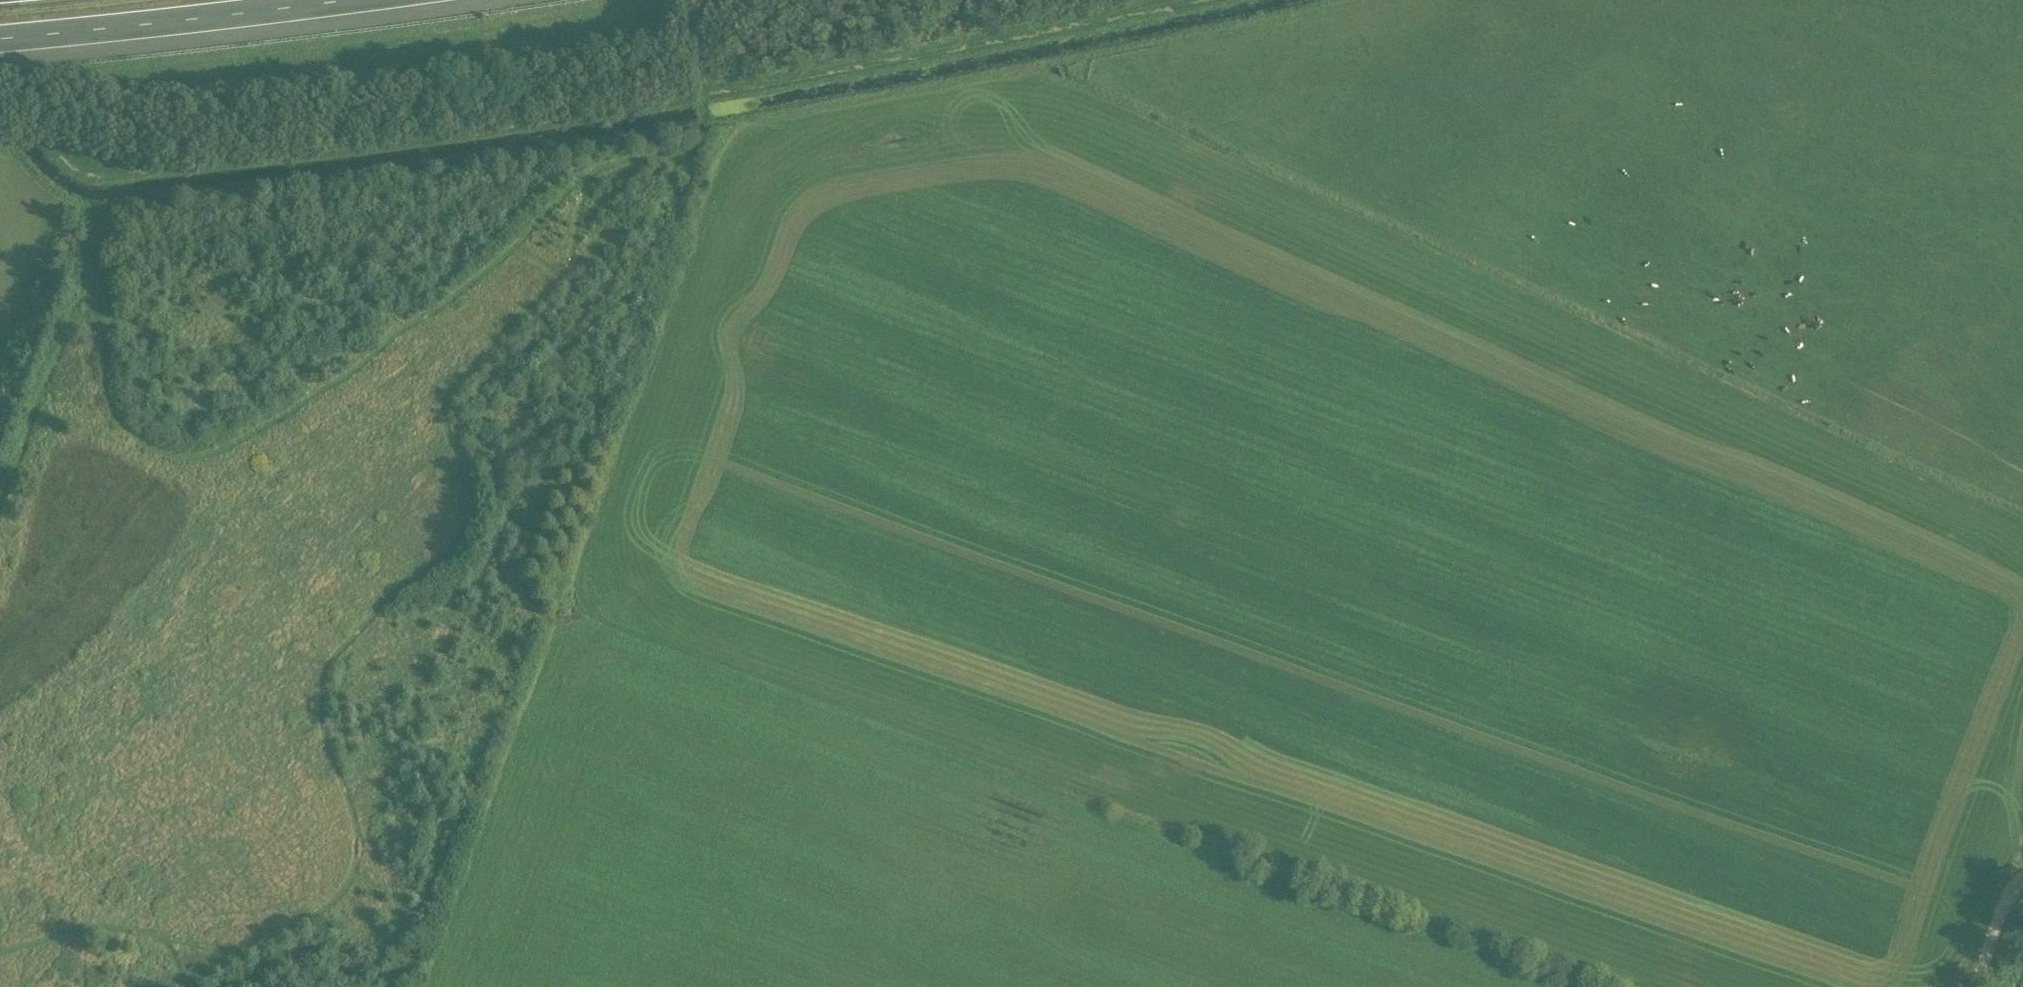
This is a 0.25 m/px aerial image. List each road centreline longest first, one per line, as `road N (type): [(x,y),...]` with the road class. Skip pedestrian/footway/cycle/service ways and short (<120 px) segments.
road 1 (motorway): [(0,37),(324,0)]

